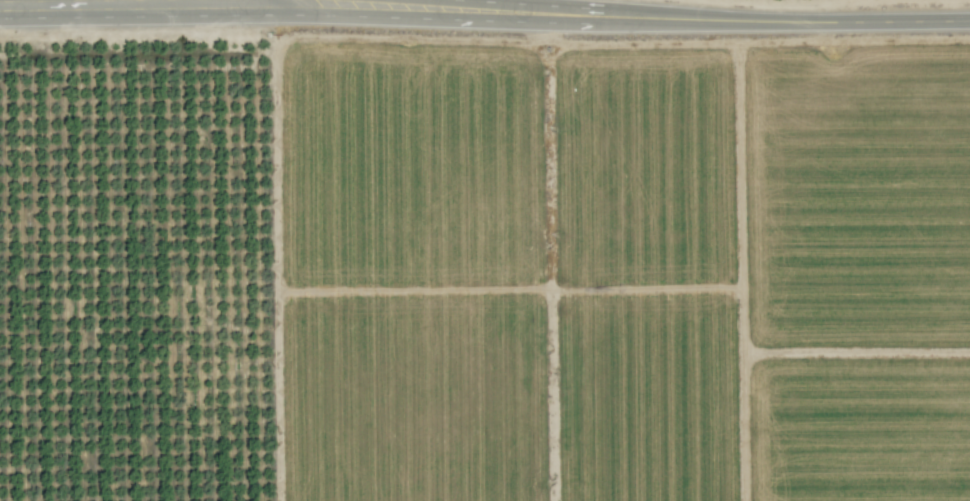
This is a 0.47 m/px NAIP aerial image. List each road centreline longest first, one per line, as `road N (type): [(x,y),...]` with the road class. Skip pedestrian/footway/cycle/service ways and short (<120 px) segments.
road 1 (residential): [(0,22),(302,16),(781,25)]
road 2 (residential): [(781,25),(444,0)]
road 3 (residential): [(781,25),(969,22)]

